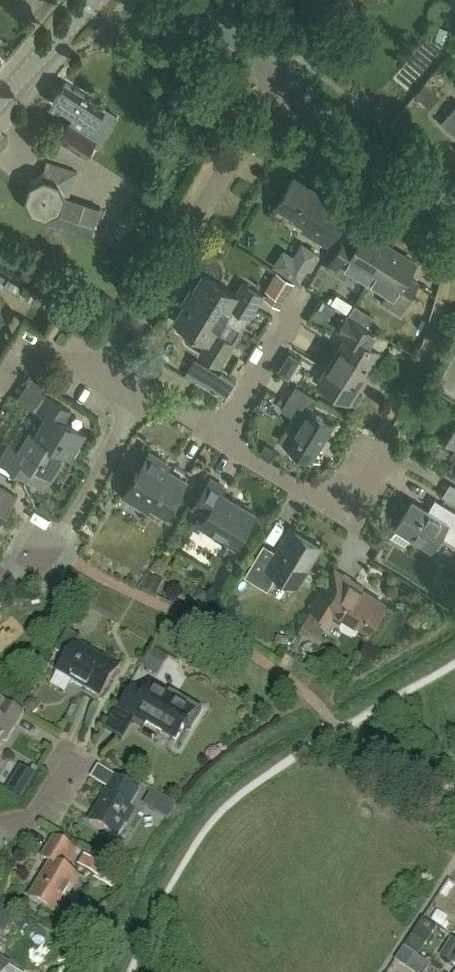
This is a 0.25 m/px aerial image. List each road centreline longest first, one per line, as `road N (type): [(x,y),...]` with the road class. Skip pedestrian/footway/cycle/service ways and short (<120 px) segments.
road 1 (residential): [(84,383),(285,86)]
road 2 (residential): [(210,448),(323,521),(352,499),(380,439)]
road 3 (residential): [(0,585),(52,539),(128,400)]
road 4 (residential): [(454,218),(285,86)]
road 5 (residential): [(210,448),(289,317)]
road 6 (secondary): [(0,105),(93,0)]
road 7 (residential): [(285,86),(181,0)]

